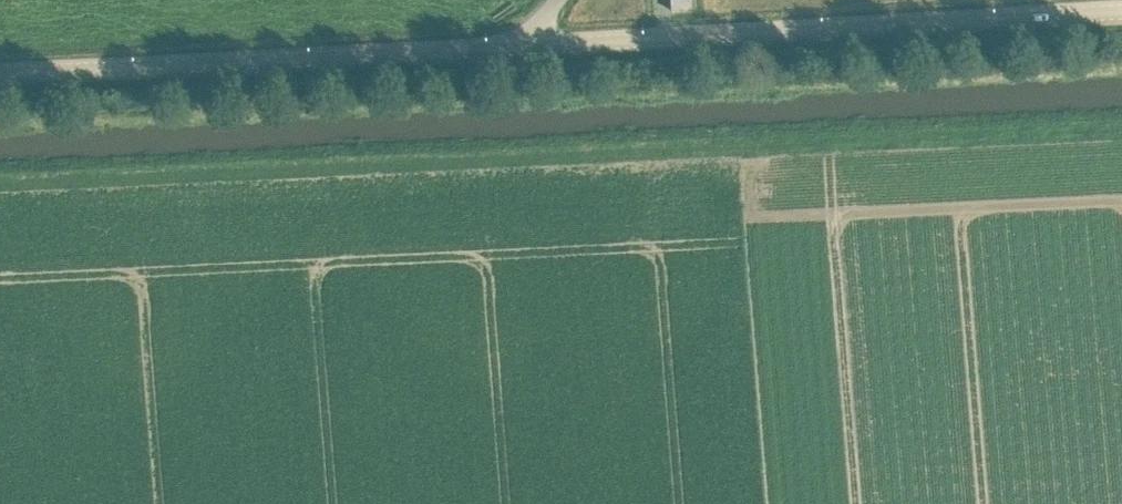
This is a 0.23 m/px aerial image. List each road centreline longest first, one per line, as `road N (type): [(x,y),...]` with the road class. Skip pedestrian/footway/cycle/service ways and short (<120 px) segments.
road 1 (tertiary): [(0,72),(1121,10)]

